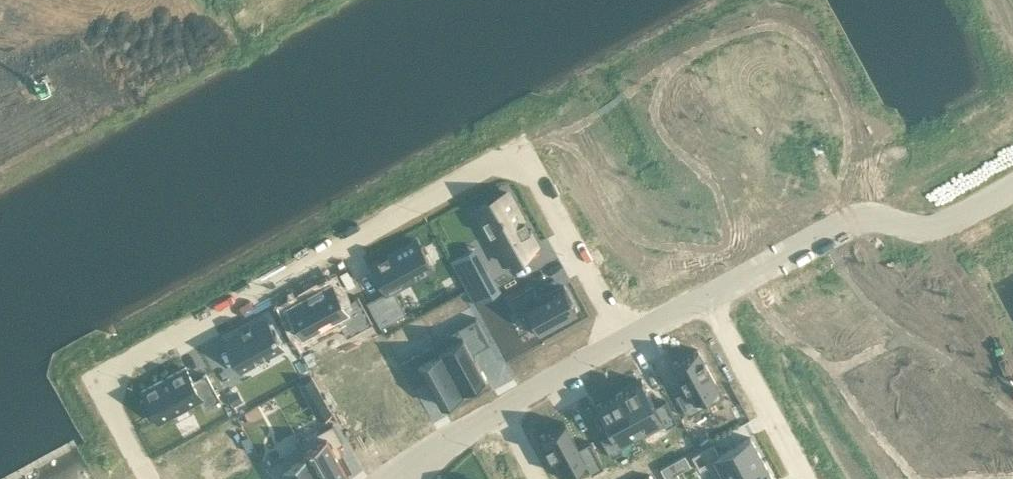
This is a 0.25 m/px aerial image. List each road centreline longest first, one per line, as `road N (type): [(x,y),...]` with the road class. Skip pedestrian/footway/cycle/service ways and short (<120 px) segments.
road 1 (residential): [(622,339),(516,155),(97,384),(147,478)]
road 2 (residential): [(802,478),(703,295)]
road 3 (tertiary): [(852,216),(1012,127)]
road 4 (tertiary): [(852,216),(927,234),(1012,191)]
road 5 (tertiary): [(703,295),(852,216)]
road 6 (tertiary): [(496,408),(622,339)]

